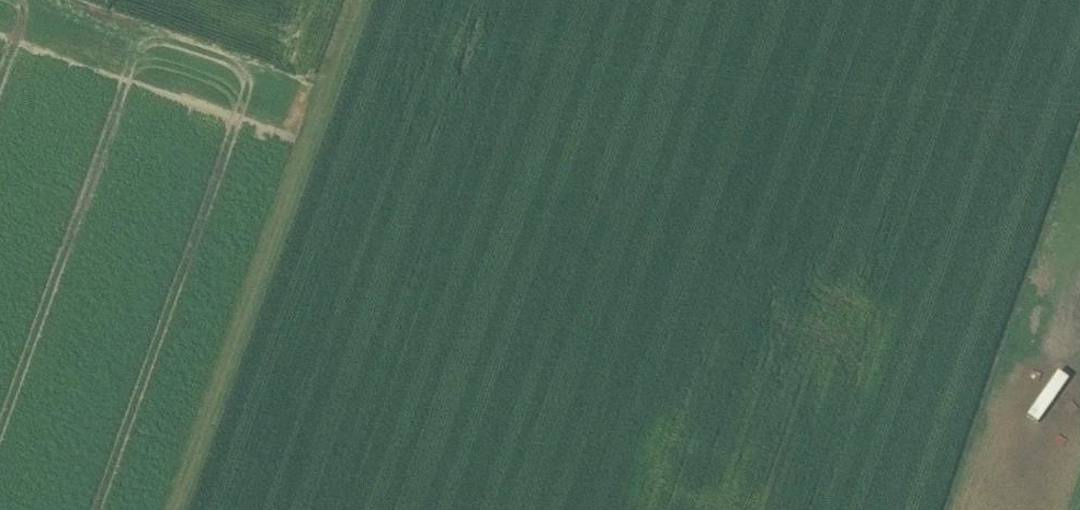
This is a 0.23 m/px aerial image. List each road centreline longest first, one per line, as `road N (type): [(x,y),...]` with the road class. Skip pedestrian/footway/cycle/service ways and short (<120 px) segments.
road 1 (track): [(355,0),(170,509)]

